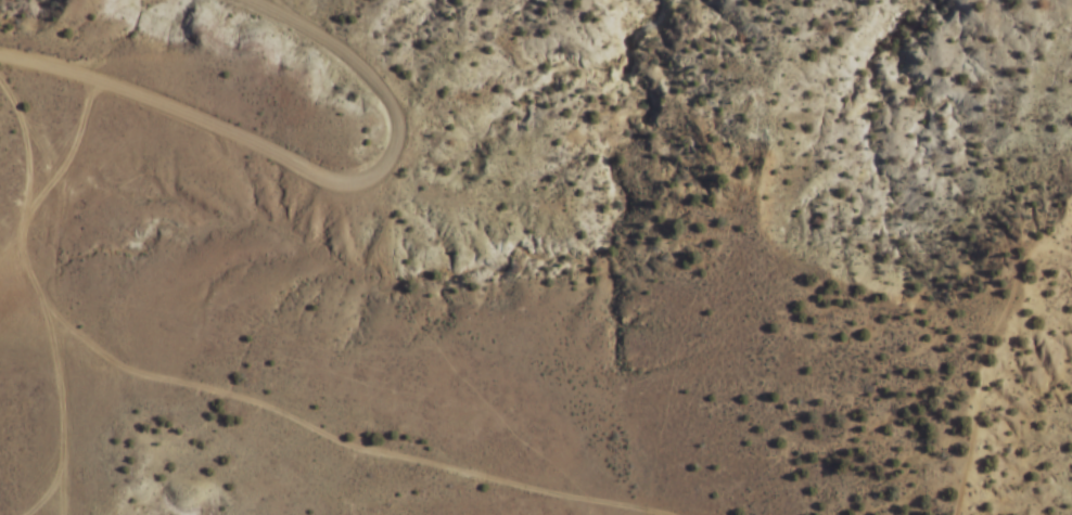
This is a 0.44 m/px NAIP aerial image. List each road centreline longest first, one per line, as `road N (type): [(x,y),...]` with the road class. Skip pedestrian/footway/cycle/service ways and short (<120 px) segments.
road 1 (track): [(0,99),(15,143),(9,239),(18,287),(97,357),(123,372),(232,398),(342,448),(645,514)]
road 2 (tertiary): [(0,60),(120,94),(320,184),(345,186),(369,176),(387,140),(381,105),(311,40),(236,0)]
road 3 (track): [(1071,264),(1037,254),(1021,260),(1010,279),(1003,324),(967,395),(949,514)]
road 4 (track): [(13,514),(34,495),(52,437),(30,305)]
road 5 (track): [(13,206),(49,172),(84,82)]

